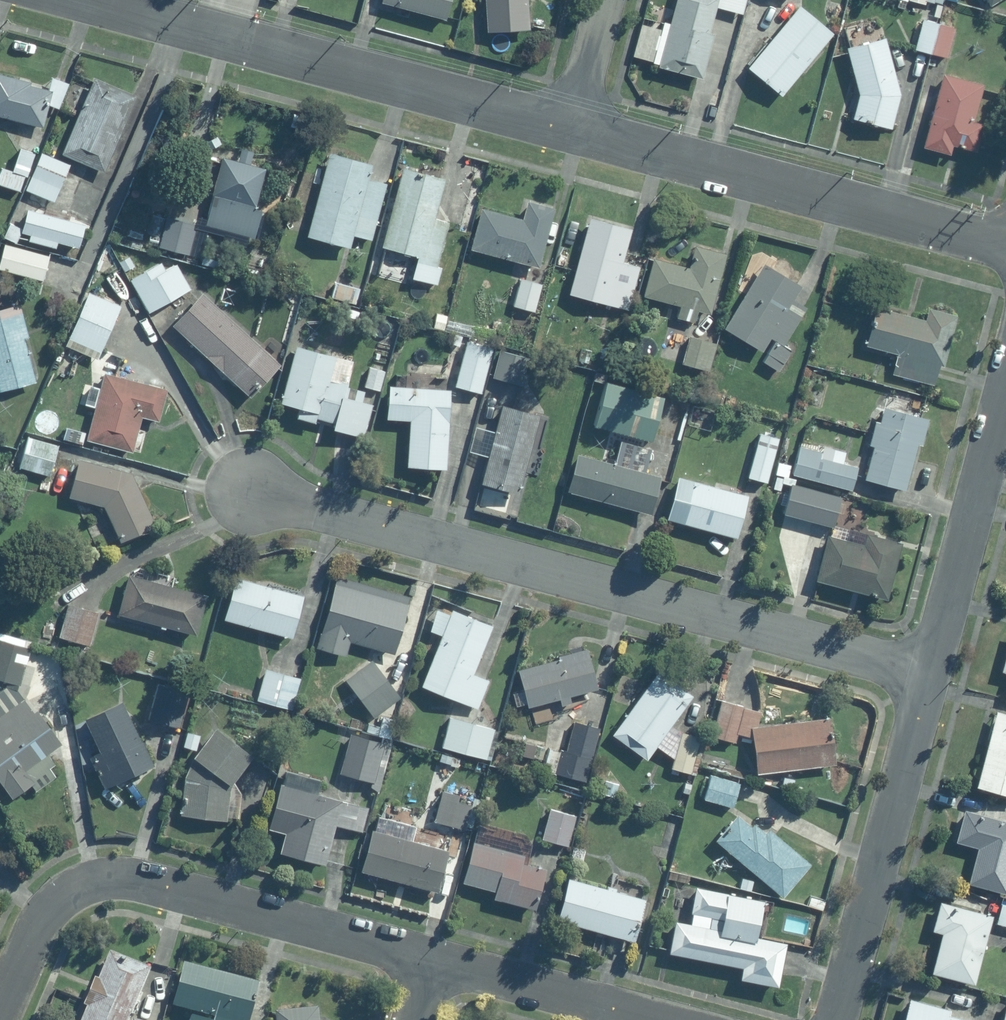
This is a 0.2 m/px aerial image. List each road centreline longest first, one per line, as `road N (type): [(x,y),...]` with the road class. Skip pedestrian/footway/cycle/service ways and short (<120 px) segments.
road 1 (residential): [(251,489),(929,671)]
road 2 (residential): [(0,1003),(35,917),(82,881),(124,870),(431,955)]
road 3 (residential): [(574,130),(1005,249)]
road 4 (residential): [(220,35),(574,130)]
road 5 (residential): [(836,1019),(929,671)]
road 6 (residential): [(929,671),(1005,377)]
road 7 (residential): [(431,955),(673,1019)]
road 8 (residential): [(607,0),(574,130)]
road 9 (residential): [(93,0),(220,35)]

